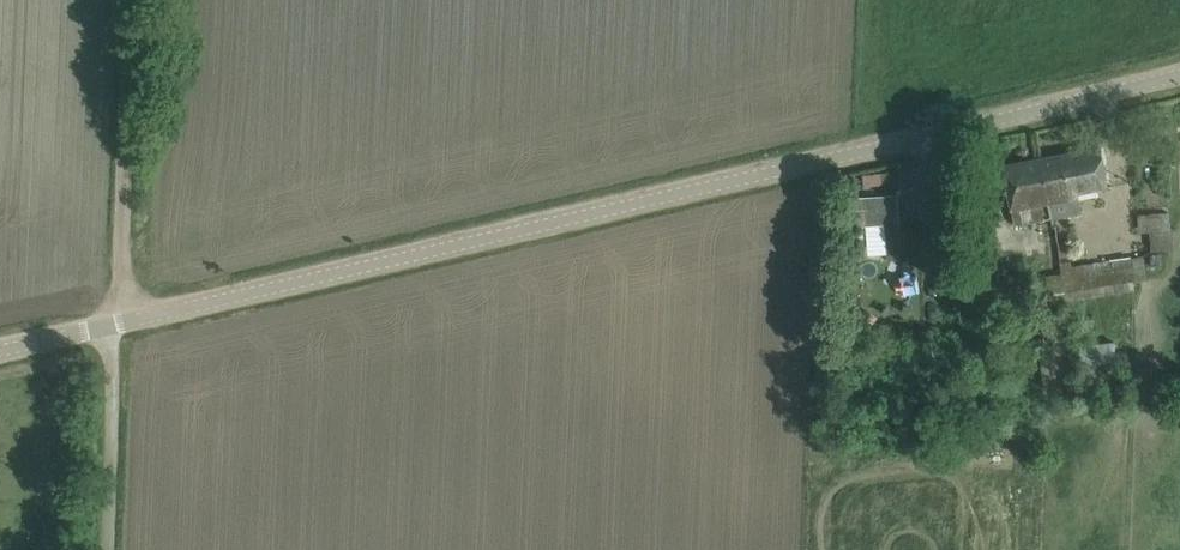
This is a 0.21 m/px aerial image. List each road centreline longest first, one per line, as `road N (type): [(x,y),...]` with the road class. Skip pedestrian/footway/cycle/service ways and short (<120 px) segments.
road 1 (unclassified): [(0,350),(1179,76)]
road 2 (track): [(128,0),(111,324)]

